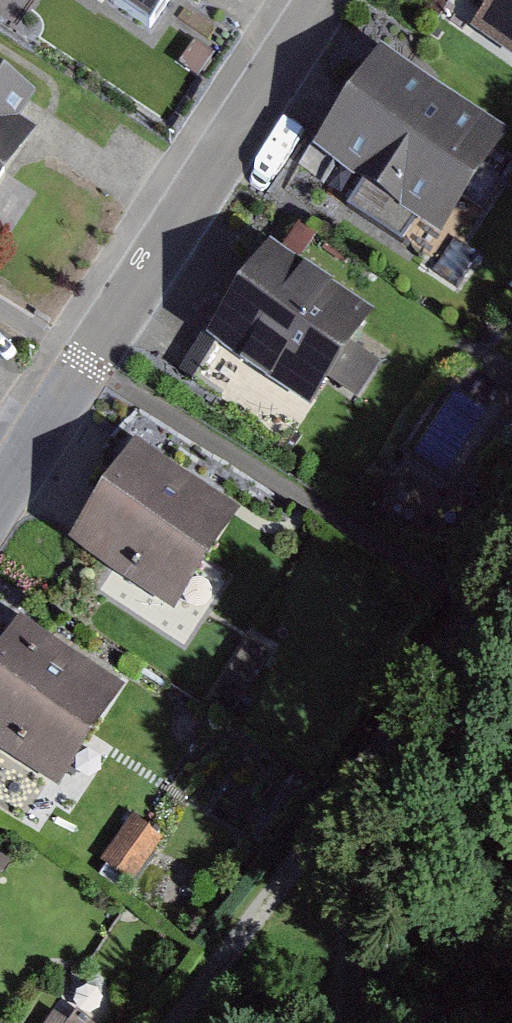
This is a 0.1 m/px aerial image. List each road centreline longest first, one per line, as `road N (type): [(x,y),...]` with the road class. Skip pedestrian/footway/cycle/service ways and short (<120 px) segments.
road 1 (residential): [(0,493),(323,0)]
road 2 (track): [(511,554),(347,800),(179,1022)]
road 3 (track): [(346,1022),(347,800)]

